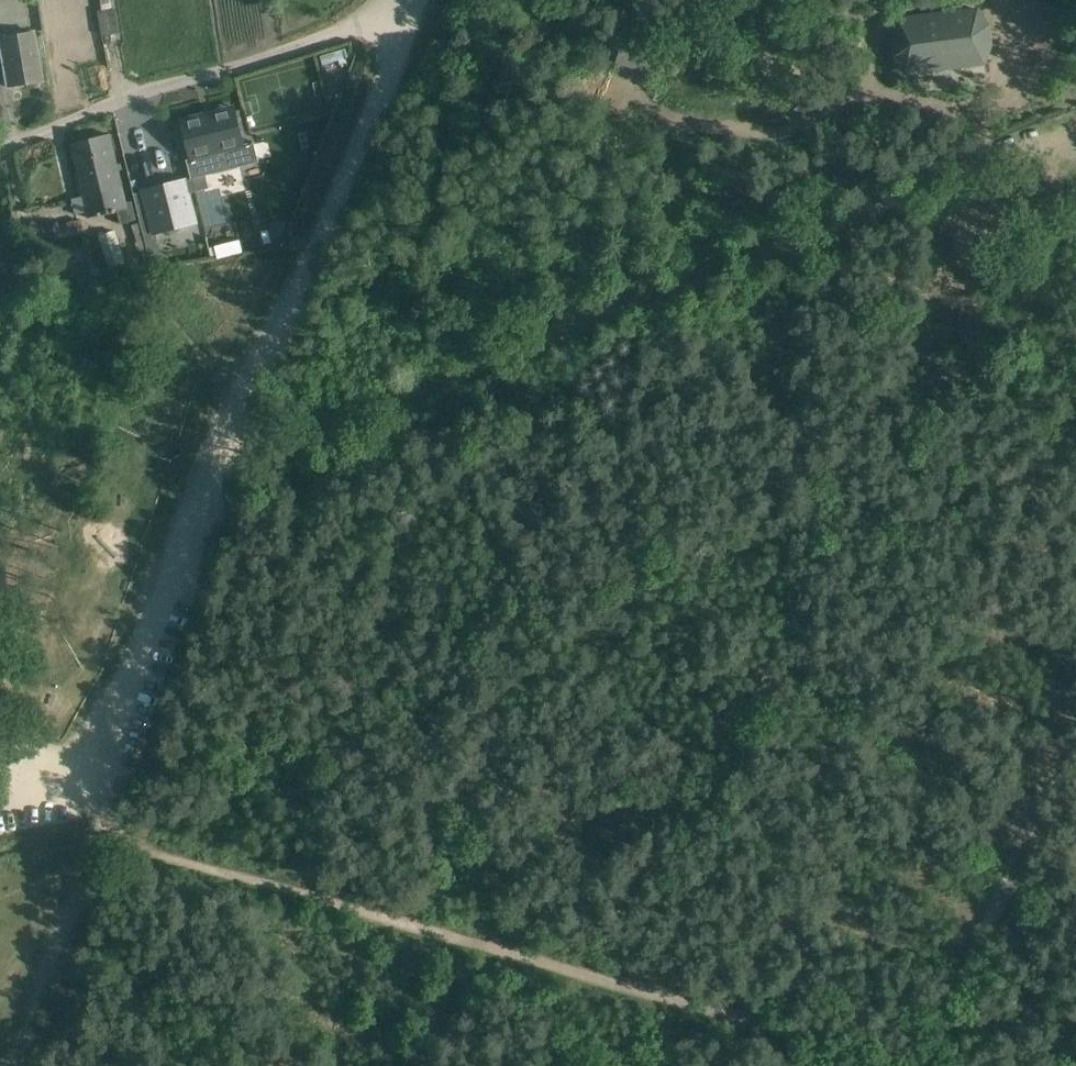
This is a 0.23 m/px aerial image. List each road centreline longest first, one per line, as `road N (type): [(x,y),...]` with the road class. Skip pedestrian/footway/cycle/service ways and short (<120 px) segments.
road 1 (track): [(1075,127),(274,443),(221,440)]
road 2 (unclassified): [(221,440),(383,87),(399,16),(143,91),(0,151)]
road 3 (track): [(918,1060),(392,907)]
road 4 (track): [(1070,572),(918,1060)]
road 5 (unclassified): [(221,440),(171,606),(80,774),(11,778),(0,751)]
road 6 (track): [(392,907),(106,840),(80,774)]

